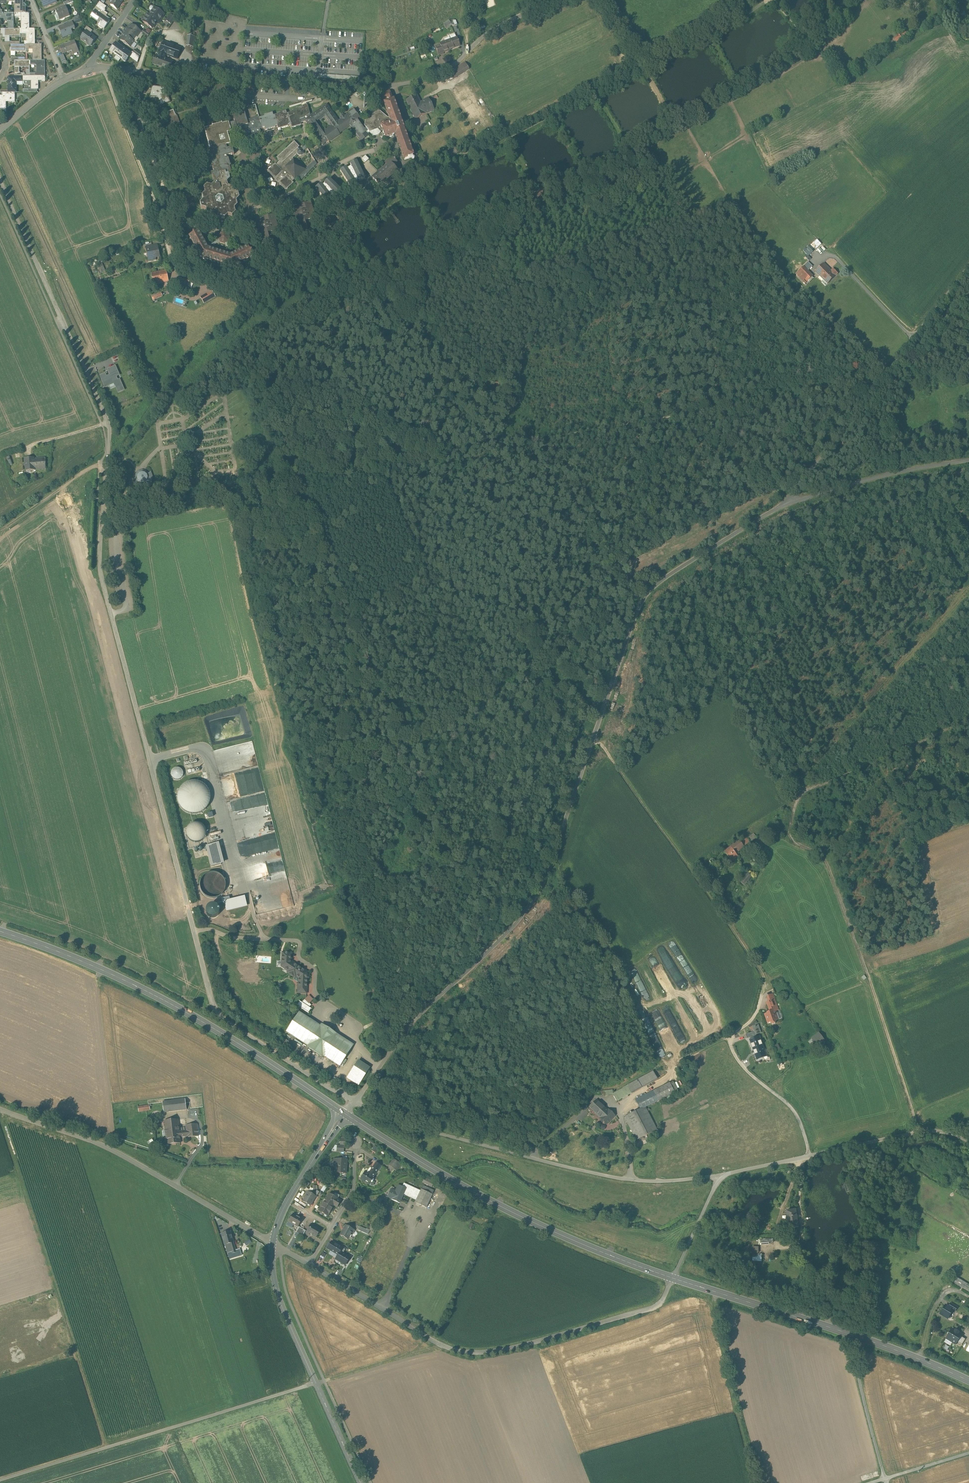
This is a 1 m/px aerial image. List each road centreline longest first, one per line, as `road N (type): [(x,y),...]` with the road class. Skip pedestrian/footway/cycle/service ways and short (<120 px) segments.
road 1 (unclassified): [(355,1100),(214,1010),(100,569),(108,422),(0,179)]
road 2 (unclassified): [(789,501),(641,595),(544,885),(355,1100)]
road 3 (track): [(299,479),(877,386)]
road 4 (unclassified): [(89,67),(390,85),(452,67),(491,30),(553,0)]
road 5 (secondary): [(344,1113),(143,989),(0,932)]
road 6 (unclassified): [(720,1175),(612,1177),(387,1120),(355,1100)]
road 7 (secondary): [(674,1279),(492,1202),(344,1113)]
road 8 (unclassified): [(316,1382),(0,1480)]
road 9 (residential): [(382,1307),(441,1346),(491,1352),(653,1308),(674,1279)]
road 10 (secondary): [(968,1381),(674,1279)]
road 11 (residential): [(0,1109),(120,1154),(273,1243)]
road 12 (unclassified): [(789,501),(968,267)]
road 13 (track): [(968,722),(799,796),(790,838),(829,871)]
road 14 (track): [(919,1133),(829,871)]
road 15 (track): [(424,193),(646,65)]
road 16 (unclassified): [(968,1142),(931,1130),(720,1175)]
road 17 (track): [(536,658),(419,478),(416,458)]
road 18 (unclassified): [(968,460),(789,501)]
road 19 (track): [(594,739),(695,871)]
road 20 (secondary): [(344,1113),(290,1197),(273,1243)]
road 21 (secondary): [(273,1243),(277,1294),(316,1382)]
road 22 (track): [(646,65),(732,25),(763,0)]
road 23 (residential): [(309,1264),(352,1193),(356,1143)]
road 24 (track): [(441,1346),(324,1380)]

